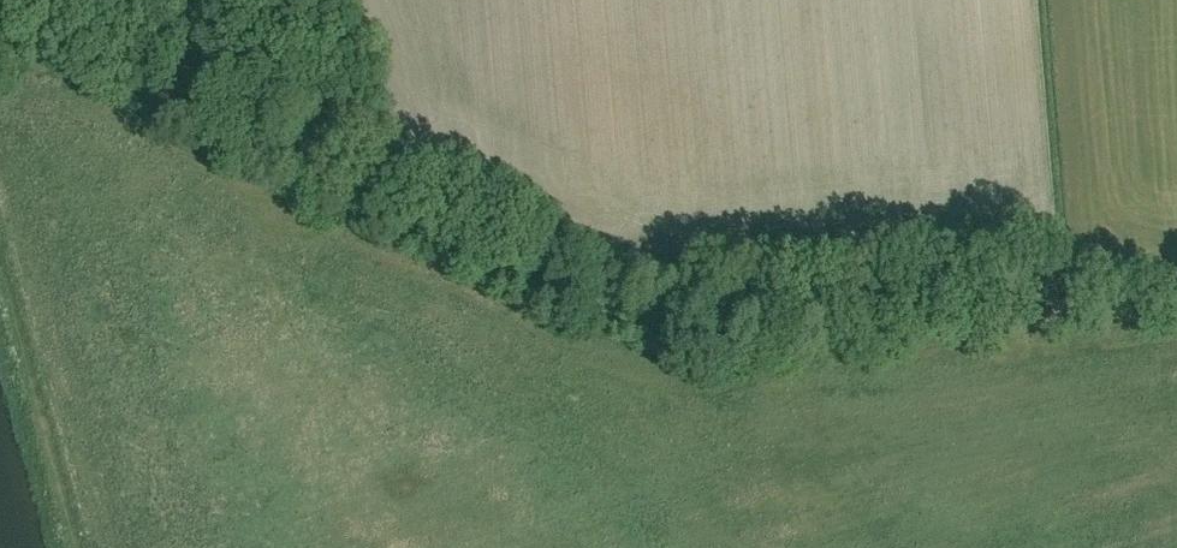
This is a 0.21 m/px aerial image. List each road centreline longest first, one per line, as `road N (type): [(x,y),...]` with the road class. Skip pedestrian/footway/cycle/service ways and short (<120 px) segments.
road 1 (track): [(73,547),(0,263)]

